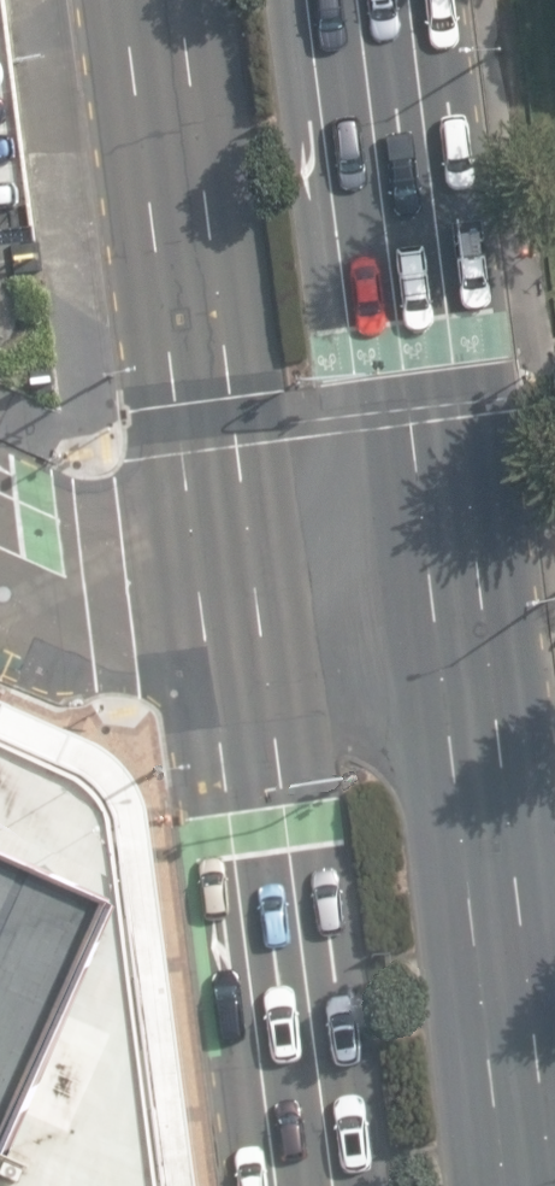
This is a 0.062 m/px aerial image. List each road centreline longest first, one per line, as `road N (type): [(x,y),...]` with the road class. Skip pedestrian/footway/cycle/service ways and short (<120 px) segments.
road 1 (primary): [(388,0),(477,702)]
road 2 (primary): [(210,613),(141,0)]
road 3 (primary): [(285,1185),(210,613)]
road 4 (primary): [(477,702),(528,1185)]
road 5 (unclassified): [(210,613),(477,702)]
road 6 (unclassified): [(0,539),(210,613)]

